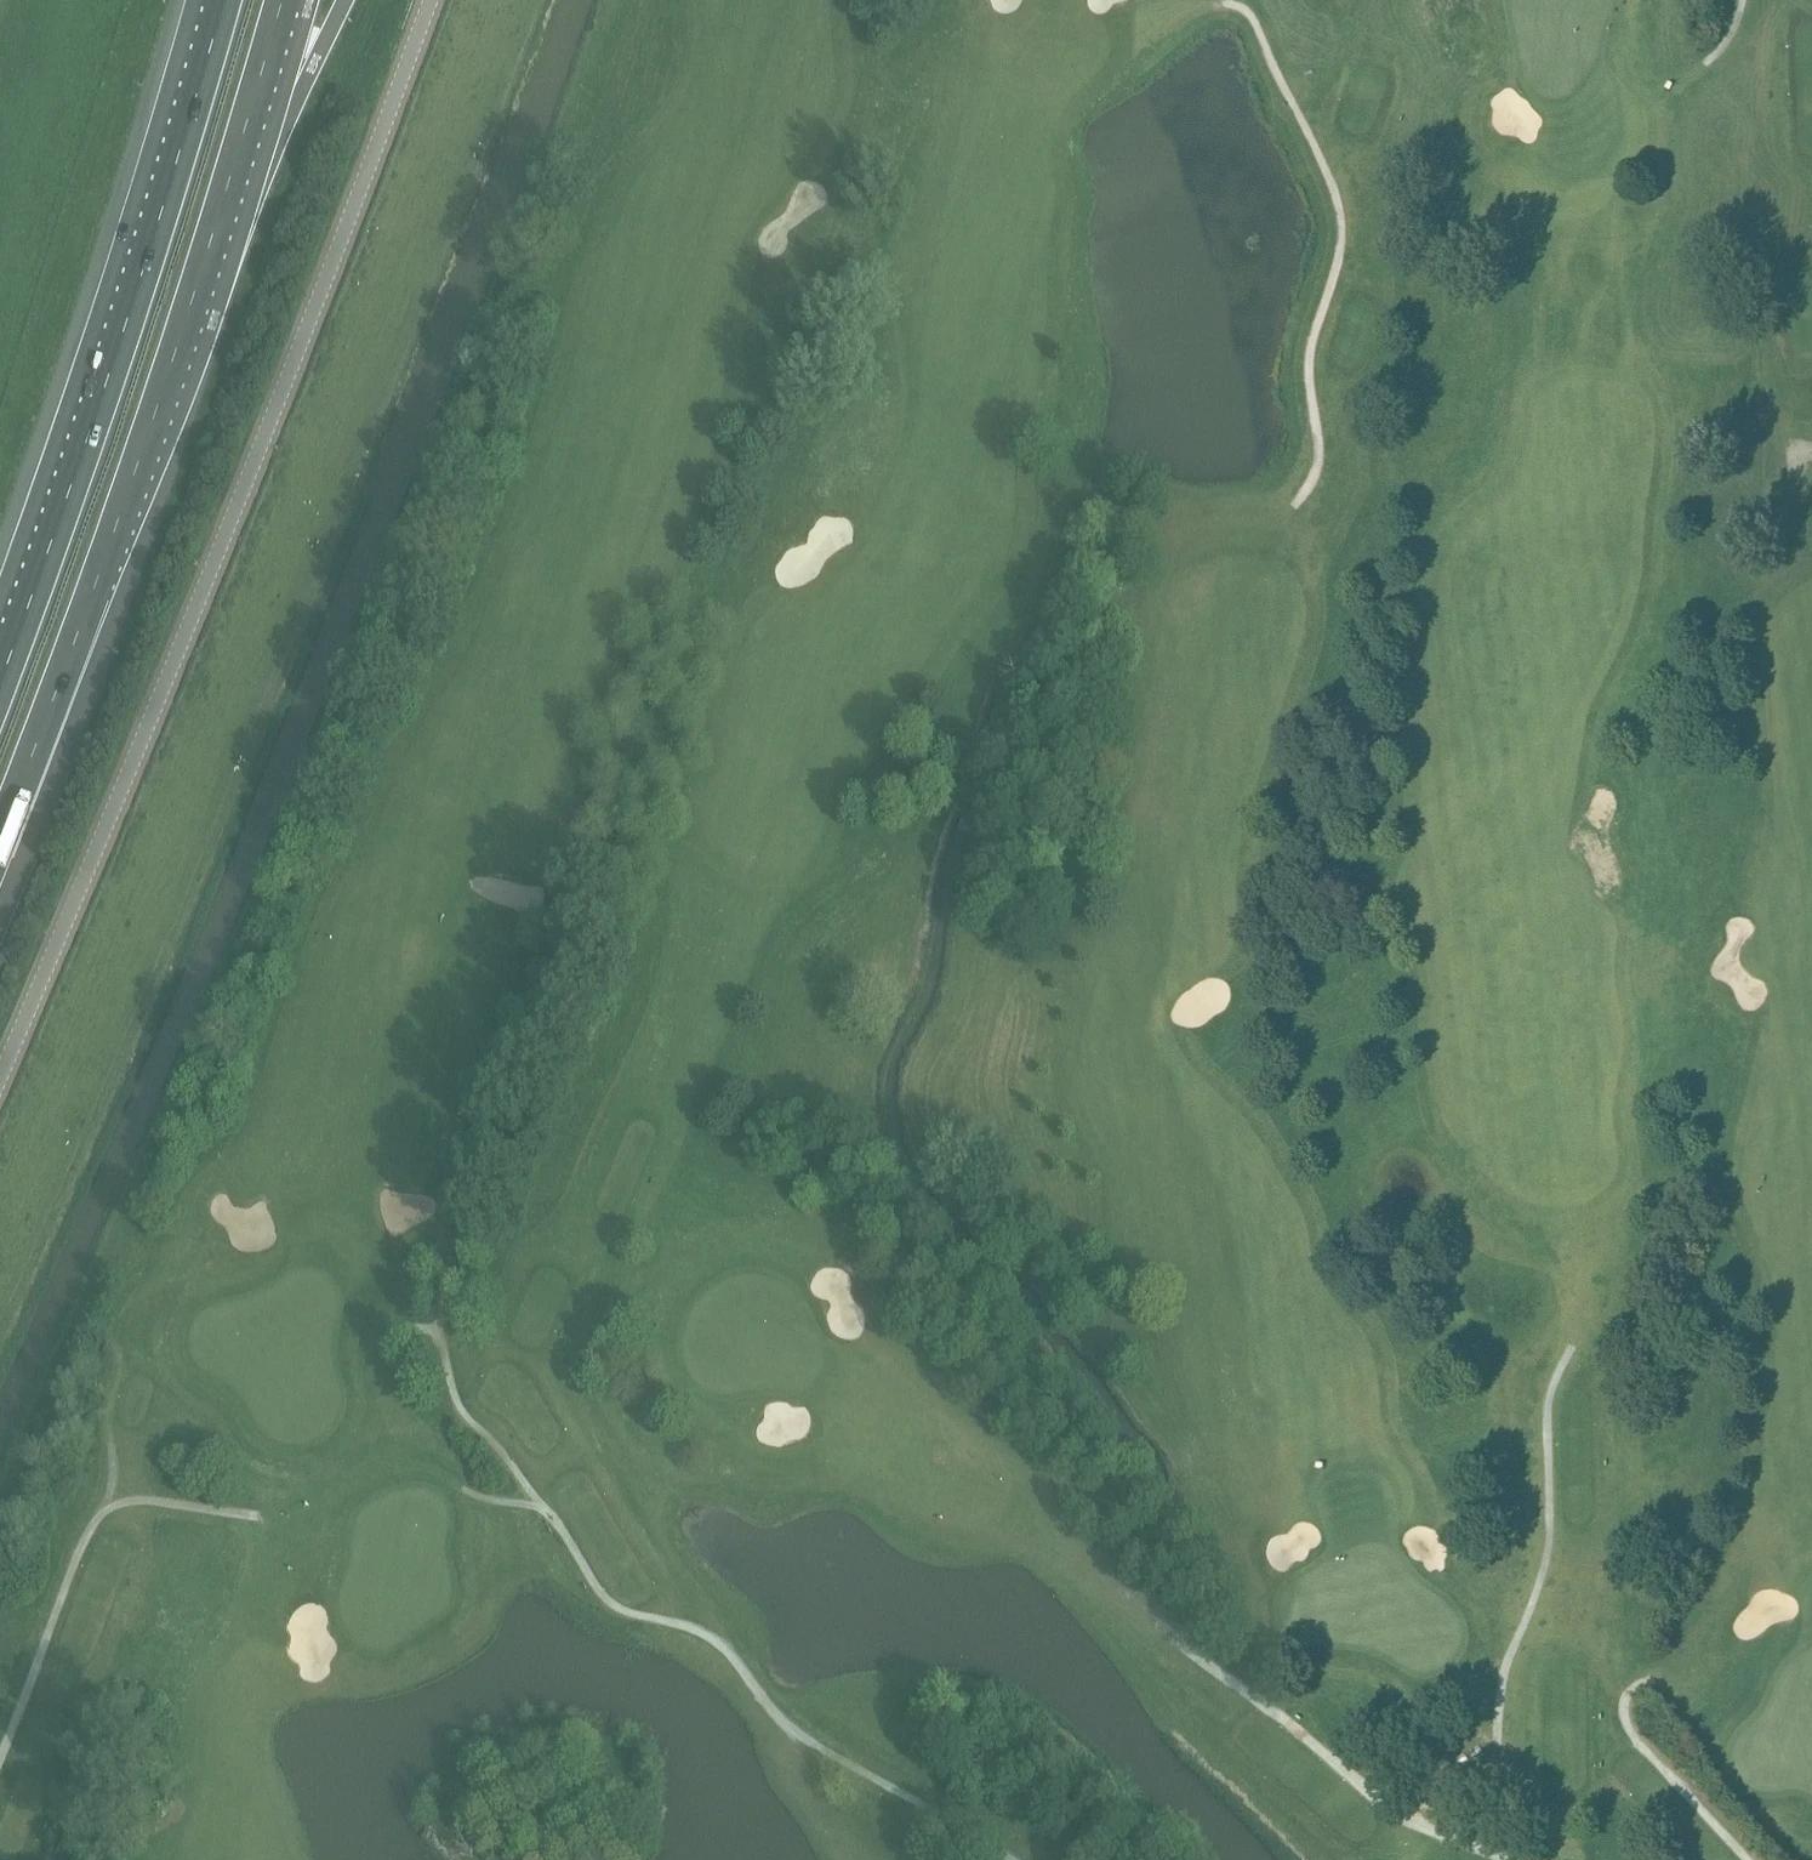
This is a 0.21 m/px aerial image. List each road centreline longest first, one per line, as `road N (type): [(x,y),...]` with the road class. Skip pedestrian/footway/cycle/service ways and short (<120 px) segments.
road 1 (tertiary): [(0,1079),(291,375),(431,0)]
road 2 (motorway): [(0,841),(155,416),(282,0)]
road 3 (motorway): [(224,0),(126,325),(0,684)]

